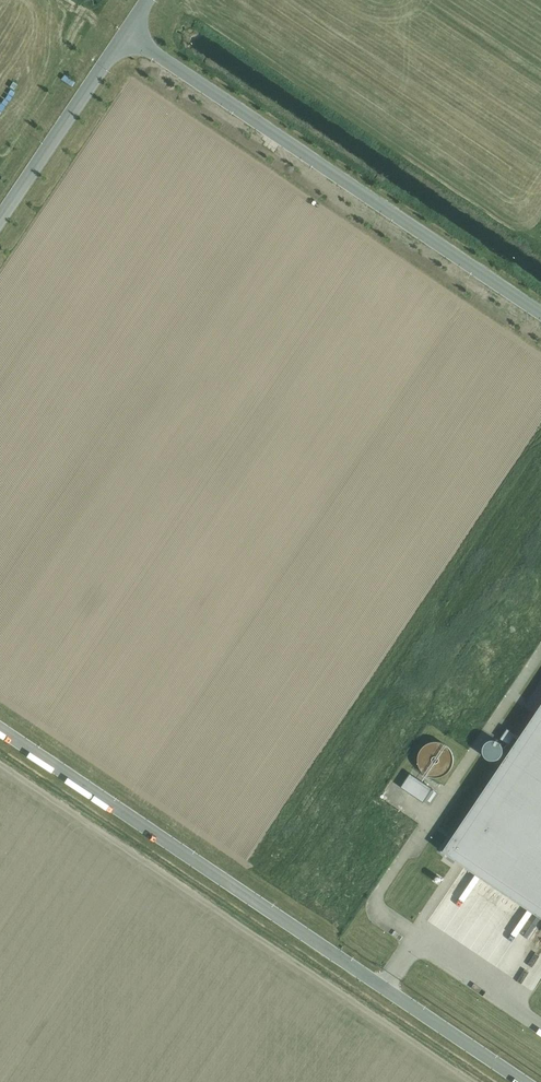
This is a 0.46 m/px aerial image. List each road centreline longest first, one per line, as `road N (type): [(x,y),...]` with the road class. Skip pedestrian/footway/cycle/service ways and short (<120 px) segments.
road 1 (unclassified): [(0,729),(527,1081)]
road 2 (unclassified): [(124,34),(540,312)]
road 3 (unclassified): [(0,218),(124,34)]

